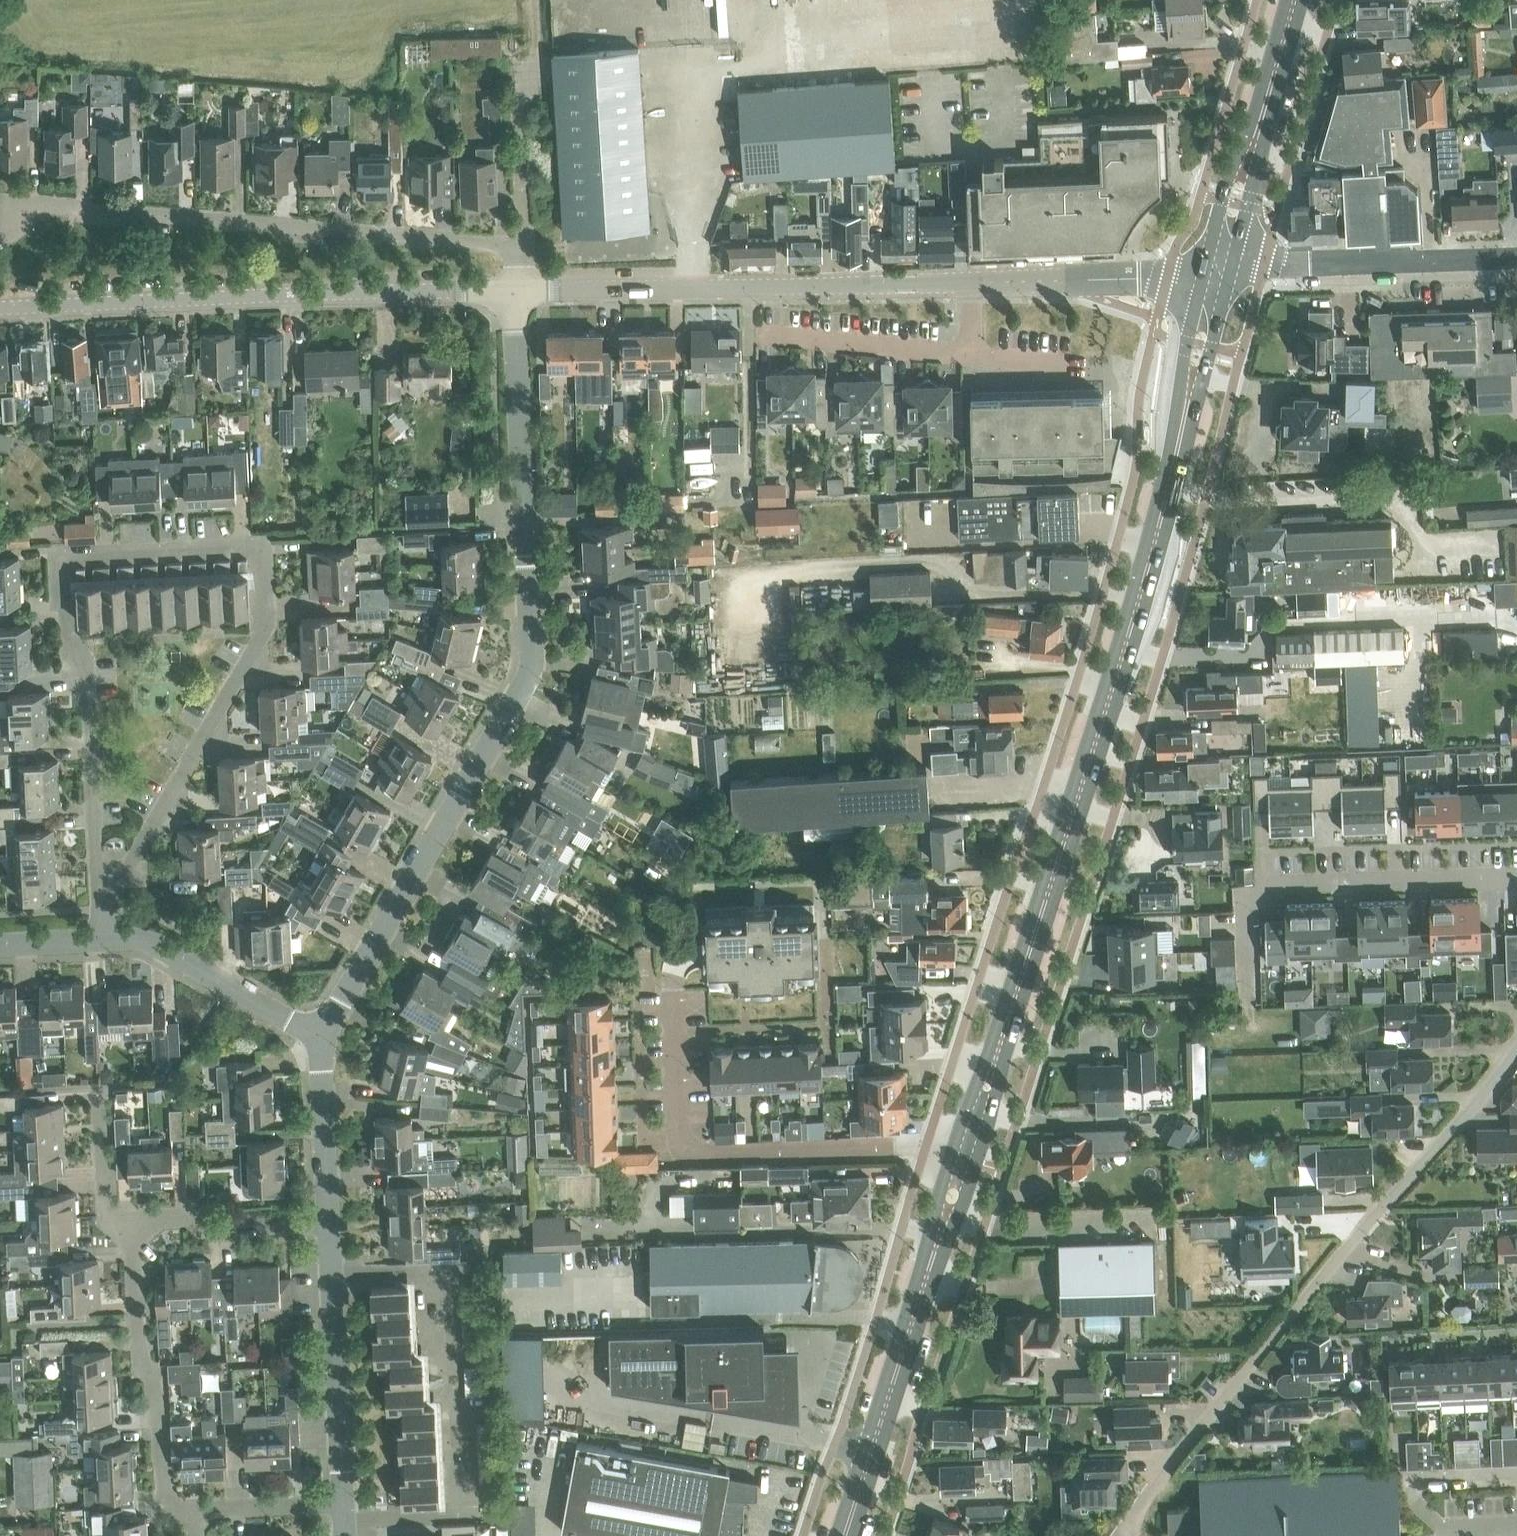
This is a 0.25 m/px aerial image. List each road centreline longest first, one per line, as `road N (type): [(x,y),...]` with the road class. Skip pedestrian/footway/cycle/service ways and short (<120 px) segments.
road 1 (residential): [(318,1035),(528,674),(520,292)]
road 2 (primary): [(1000,1049),(1150,558),(1187,401)]
road 3 (residential): [(1121,1535),(1318,1280),(1516,1044)]
road 4 (unclassified): [(520,292),(518,242),(0,209)]
road 5 (residential): [(103,912),(86,661),(66,643),(61,560),(265,549)]
road 6 (unclassified): [(520,292),(0,310)]
road 7 (residential): [(952,1153),(930,1146),(678,1152),(675,975),(684,959),(702,956)]
road 8 (unclassified): [(974,285),(520,292)]
road 9 (residential): [(265,549),(268,631),(103,912)]
road 10 (residential): [(1516,875),(1264,884),(1246,900),(1248,991)]
road 11 (primary): [(845,1535),(941,1230)]
road 12 (residential): [(134,1233),(140,1370),(156,1393),(163,1499),(175,1515),(197,1515)]
road 13 (residential): [(343,1509),(327,1225)]
road 14 (unclassified): [(1516,260),(1262,266)]
road 15 (residential): [(106,945),(146,946),(318,1035)]
road 16 (residential): [(972,359),(770,336)]
road 17 (residential): [(134,1233),(327,1225)]
road 18 (residential): [(327,1225),(318,1035)]
road 19 (primary): [(1255,132),(1225,180),(1202,275)]
road 20 (residential): [(100,1097),(103,1208),(113,1225),(134,1233)]
road 21 (residential): [(197,1515),(343,1509)]
road 22 (primary): [(1228,271),(1255,132)]
road 23 (primary): [(1255,132),(1295,0)]
road 24 (primary): [(1187,401),(1228,271)]
road 25 (primary): [(1202,275),(1180,360),(1187,401)]

